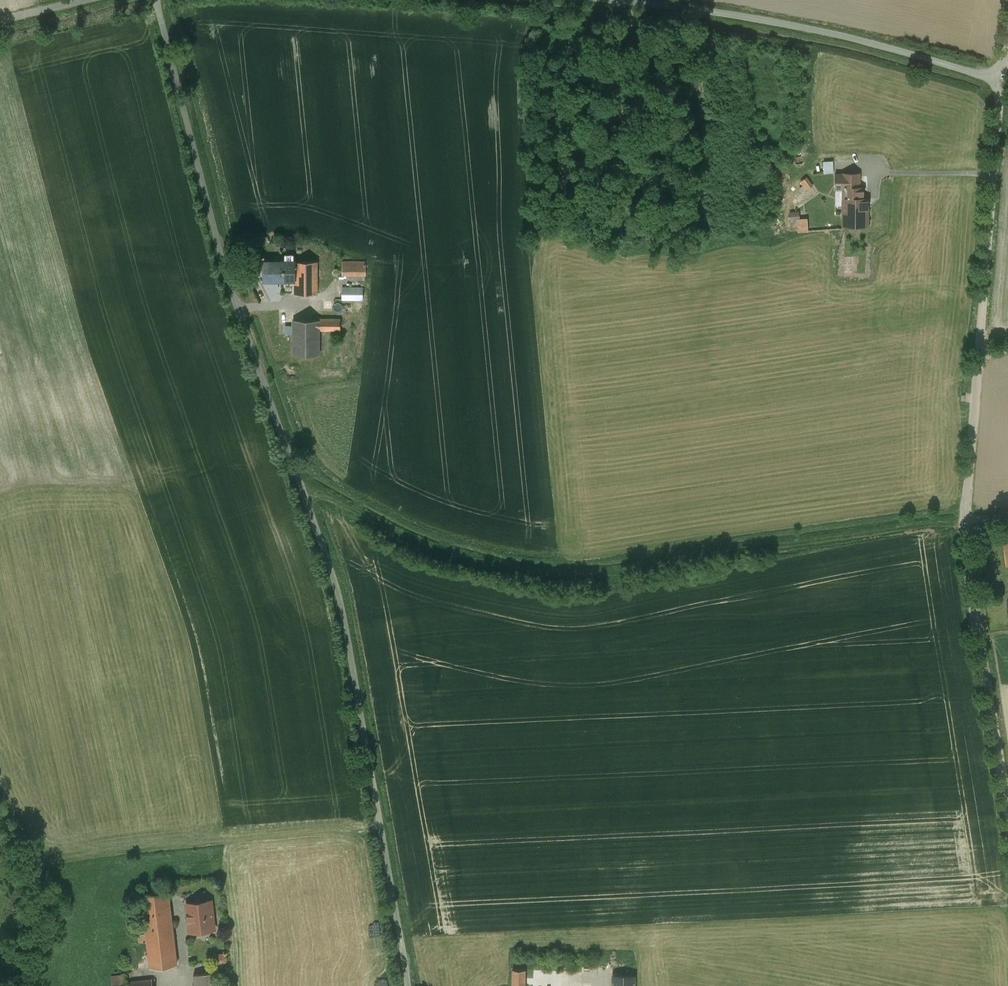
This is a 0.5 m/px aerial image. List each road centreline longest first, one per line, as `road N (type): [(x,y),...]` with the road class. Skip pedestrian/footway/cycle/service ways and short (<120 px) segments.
road 1 (unclassified): [(408,985),(339,595),(237,309),(160,0)]
road 2 (unclassified): [(1007,815),(966,522),(1003,81)]
road 3 (track): [(307,491),(423,551),(530,577),(611,579),(693,560),(966,522)]
road 4 (unclassified): [(1003,81),(859,40),(617,0)]

